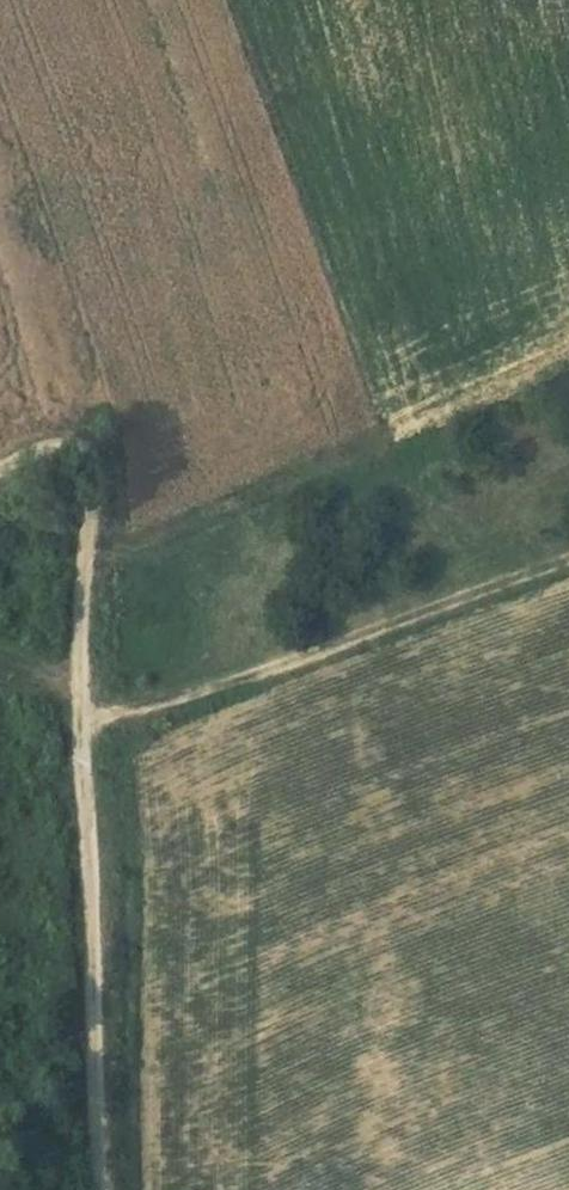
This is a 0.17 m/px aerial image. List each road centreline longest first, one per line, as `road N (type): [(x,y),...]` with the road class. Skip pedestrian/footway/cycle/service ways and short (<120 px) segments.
road 1 (track): [(0,473),(36,454),(71,463),(89,499),(84,726),(97,1189)]
road 2 (track): [(84,726),(568,560)]

